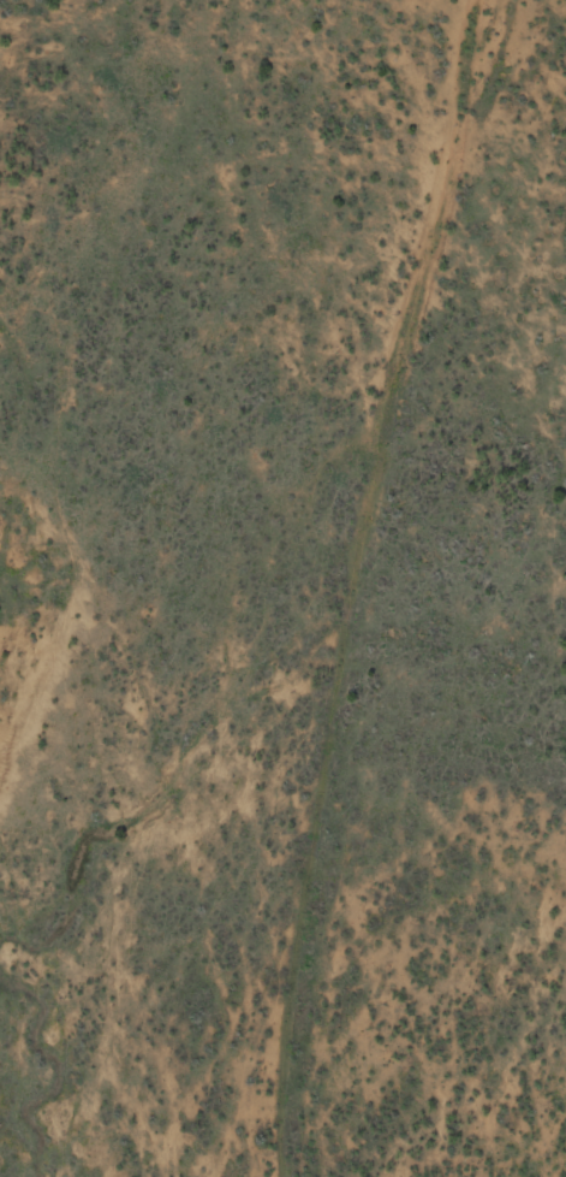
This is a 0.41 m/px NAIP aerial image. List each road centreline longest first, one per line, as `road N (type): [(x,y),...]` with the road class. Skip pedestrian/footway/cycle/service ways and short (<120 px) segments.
road 1 (residential): [(282,1176),(385,522),(505,0)]

